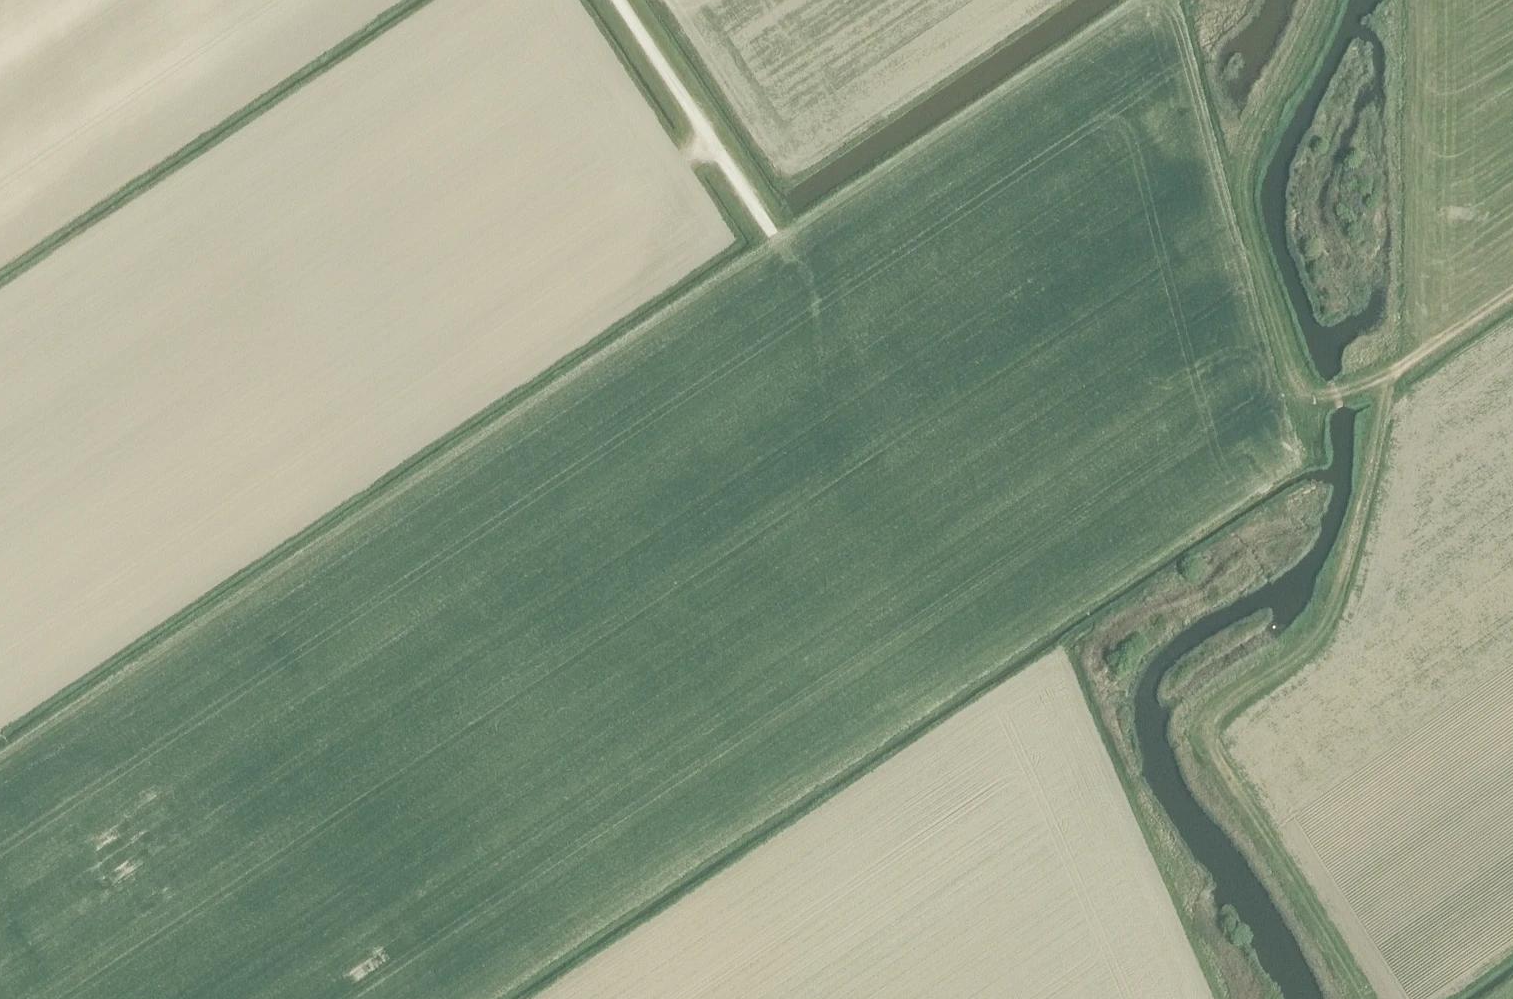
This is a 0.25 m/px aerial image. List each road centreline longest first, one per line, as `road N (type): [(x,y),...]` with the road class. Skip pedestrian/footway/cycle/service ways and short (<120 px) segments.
road 1 (track): [(1362,998),(1208,739),(1208,724),(1314,647),(1339,601),(1388,397),(1387,378),(1314,398),(1297,389),(1248,189),(1257,143),(1309,59),(1332,0)]
road 2 (track): [(773,237),(617,0)]
road 3 (track): [(1387,378),(1512,292)]

